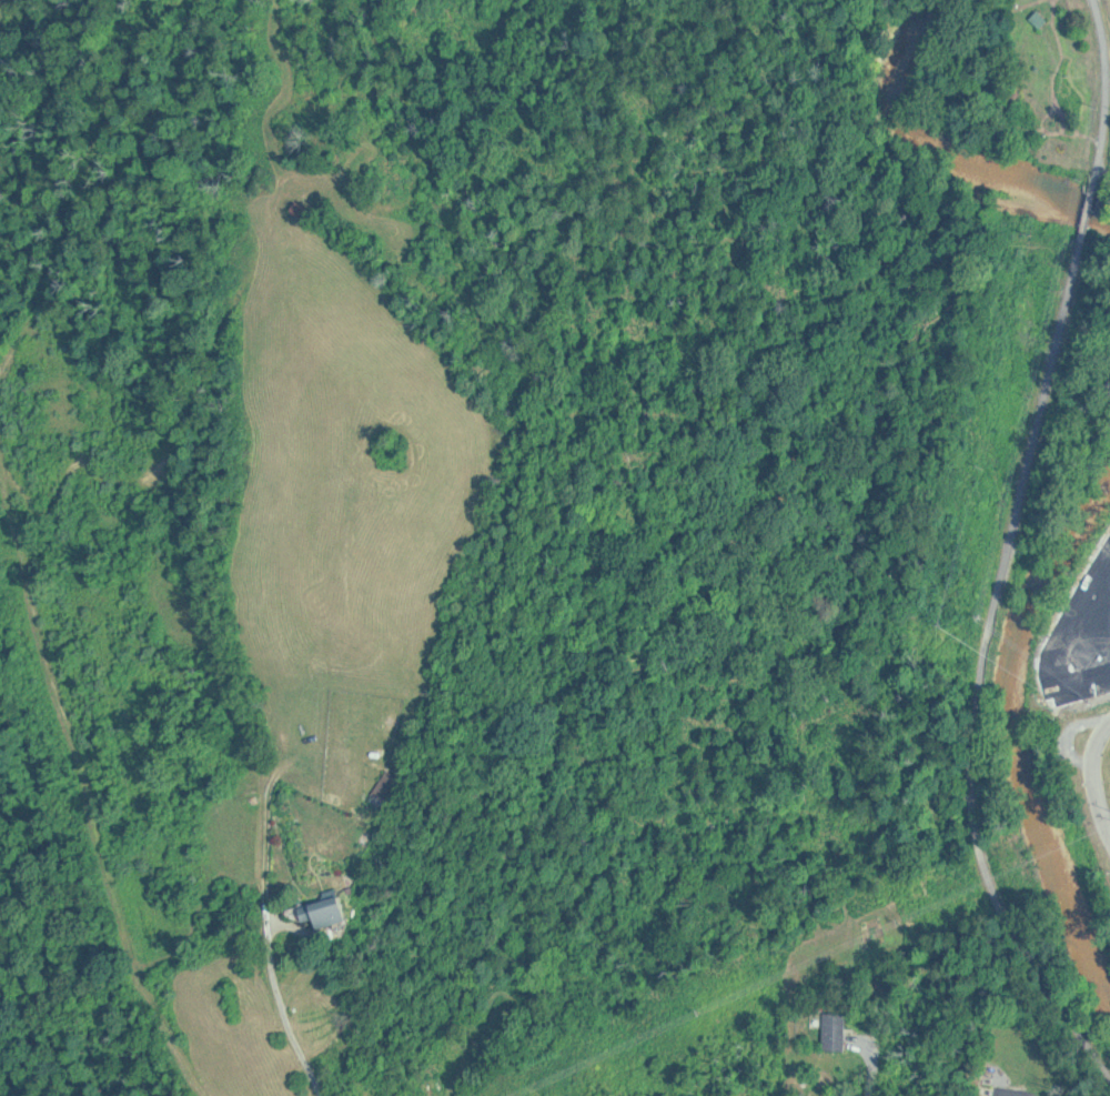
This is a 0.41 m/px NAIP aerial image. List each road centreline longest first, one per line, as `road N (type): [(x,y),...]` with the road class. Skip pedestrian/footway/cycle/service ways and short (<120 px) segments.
road 1 (residential): [(322,1095),(275,976)]

